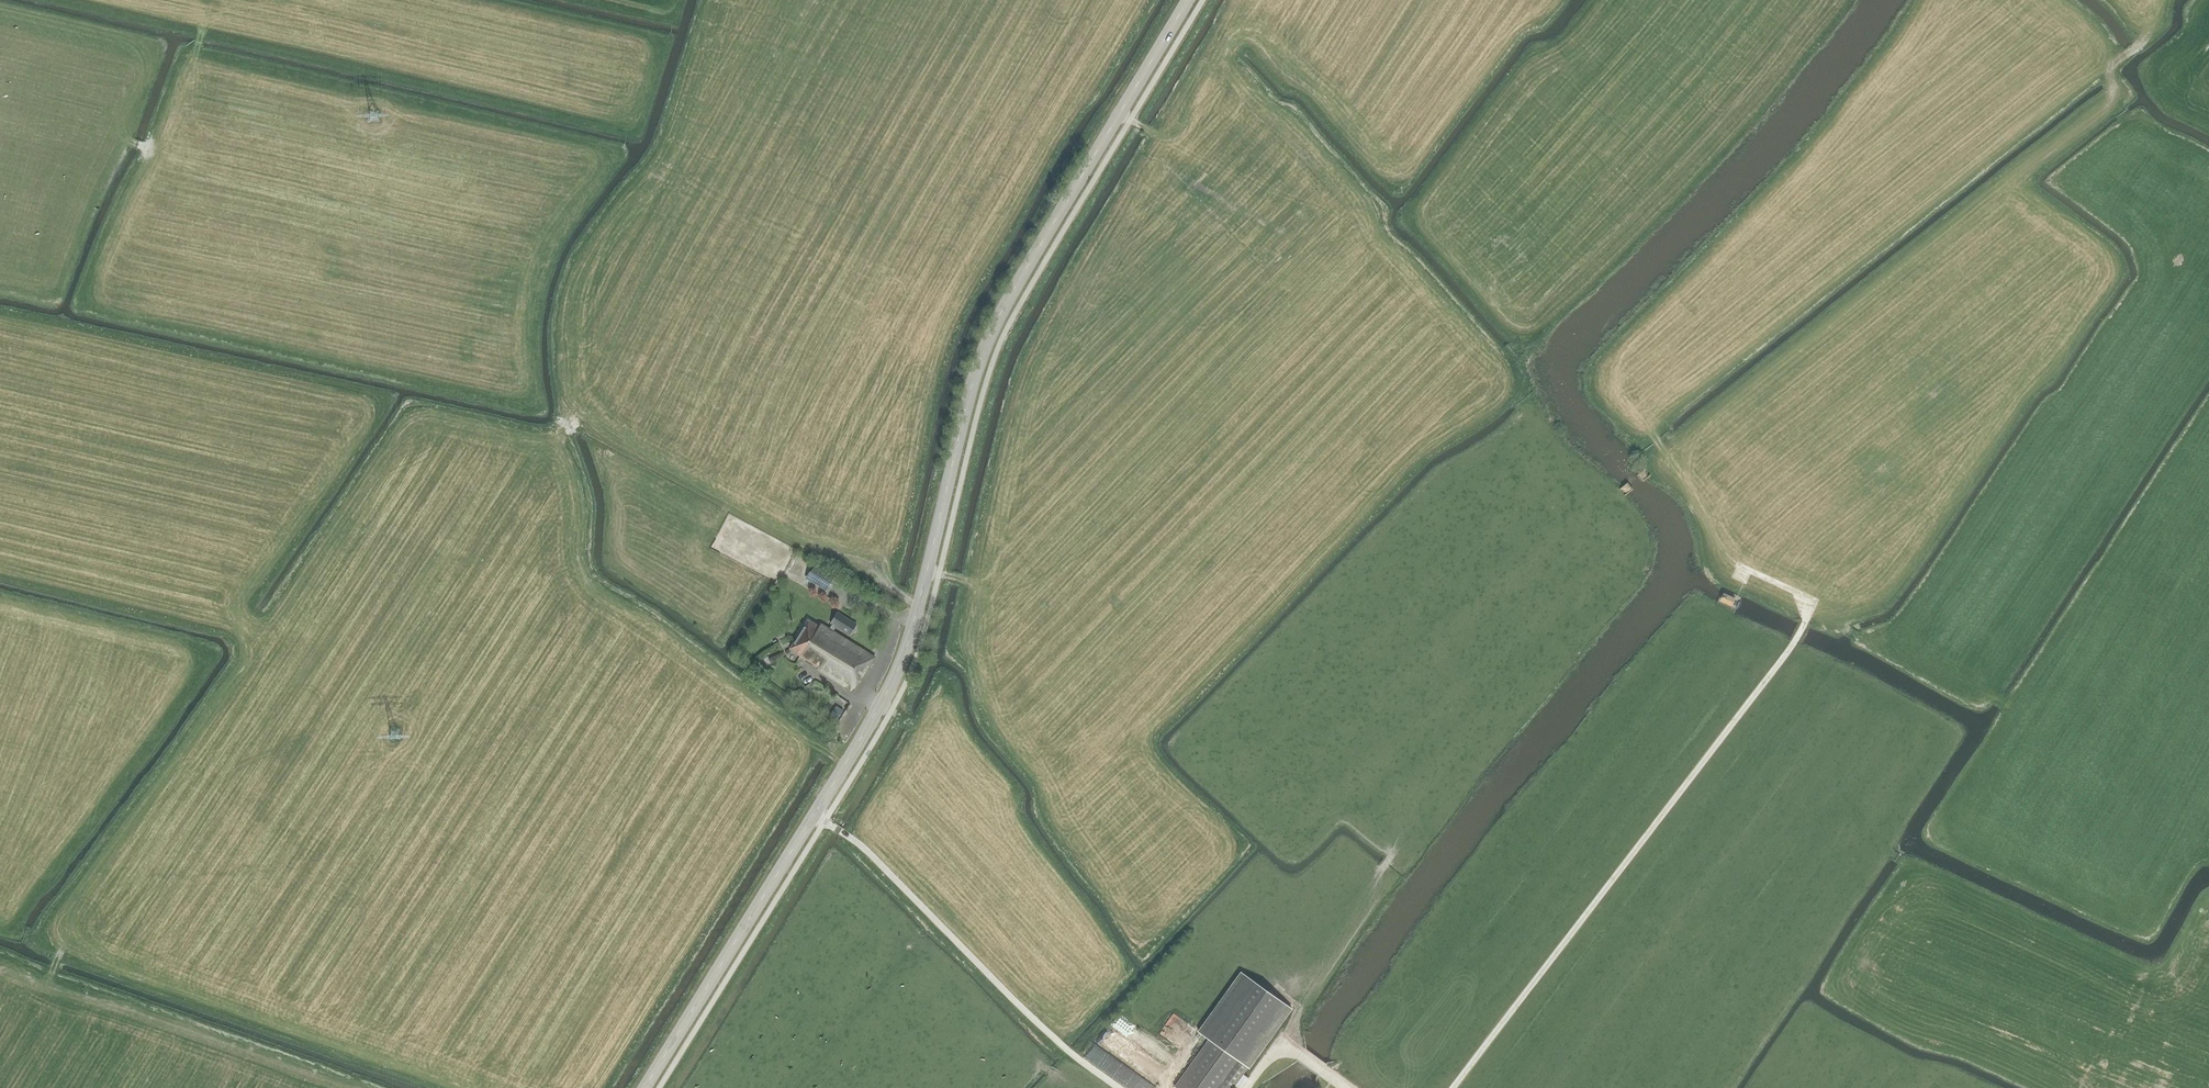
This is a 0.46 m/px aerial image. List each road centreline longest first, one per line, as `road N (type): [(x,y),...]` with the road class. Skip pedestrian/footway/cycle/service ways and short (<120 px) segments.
road 1 (secondary): [(1188,0),(990,334),(915,619),(888,690),(644,1087)]
road 2 (track): [(1740,566),(1815,602),(1796,640),(1453,1087)]

